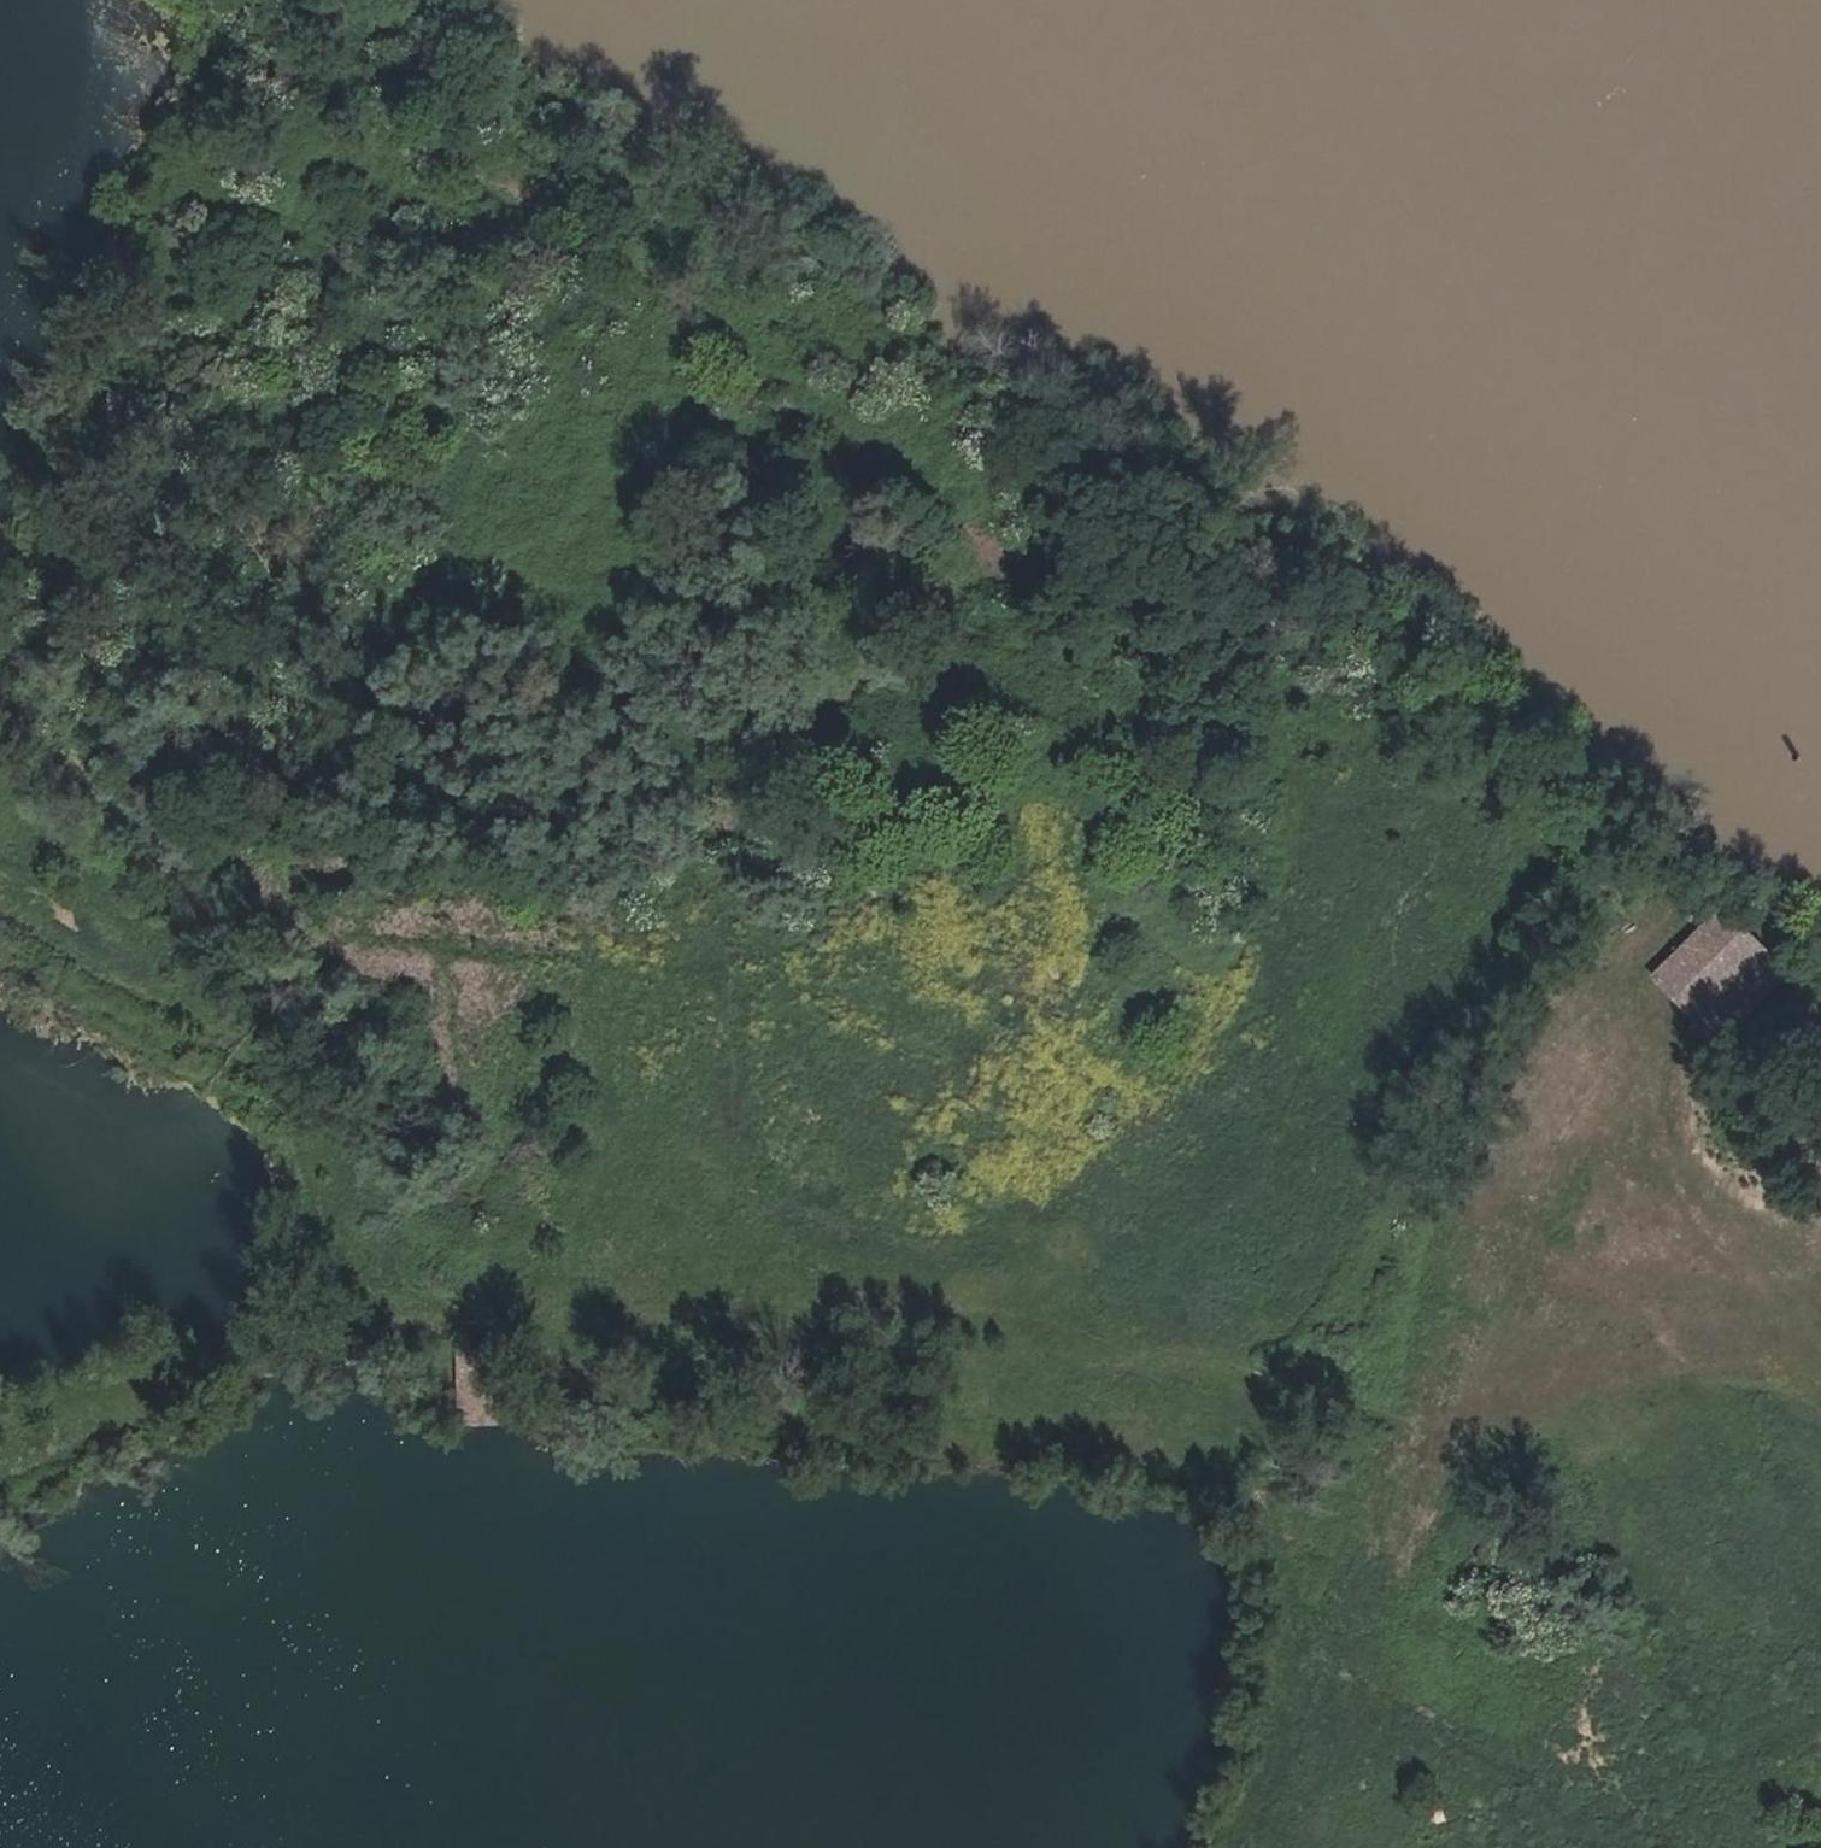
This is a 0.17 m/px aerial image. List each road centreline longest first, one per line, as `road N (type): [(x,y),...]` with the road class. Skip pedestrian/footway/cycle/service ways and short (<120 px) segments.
road 1 (track): [(1820,1385),(1769,1364),(1583,1400),(1479,1437),(1265,1378),(653,1318),(436,1308),(0,1436)]
road 2 (track): [(1674,1102),(1695,1193),(1820,1353)]

